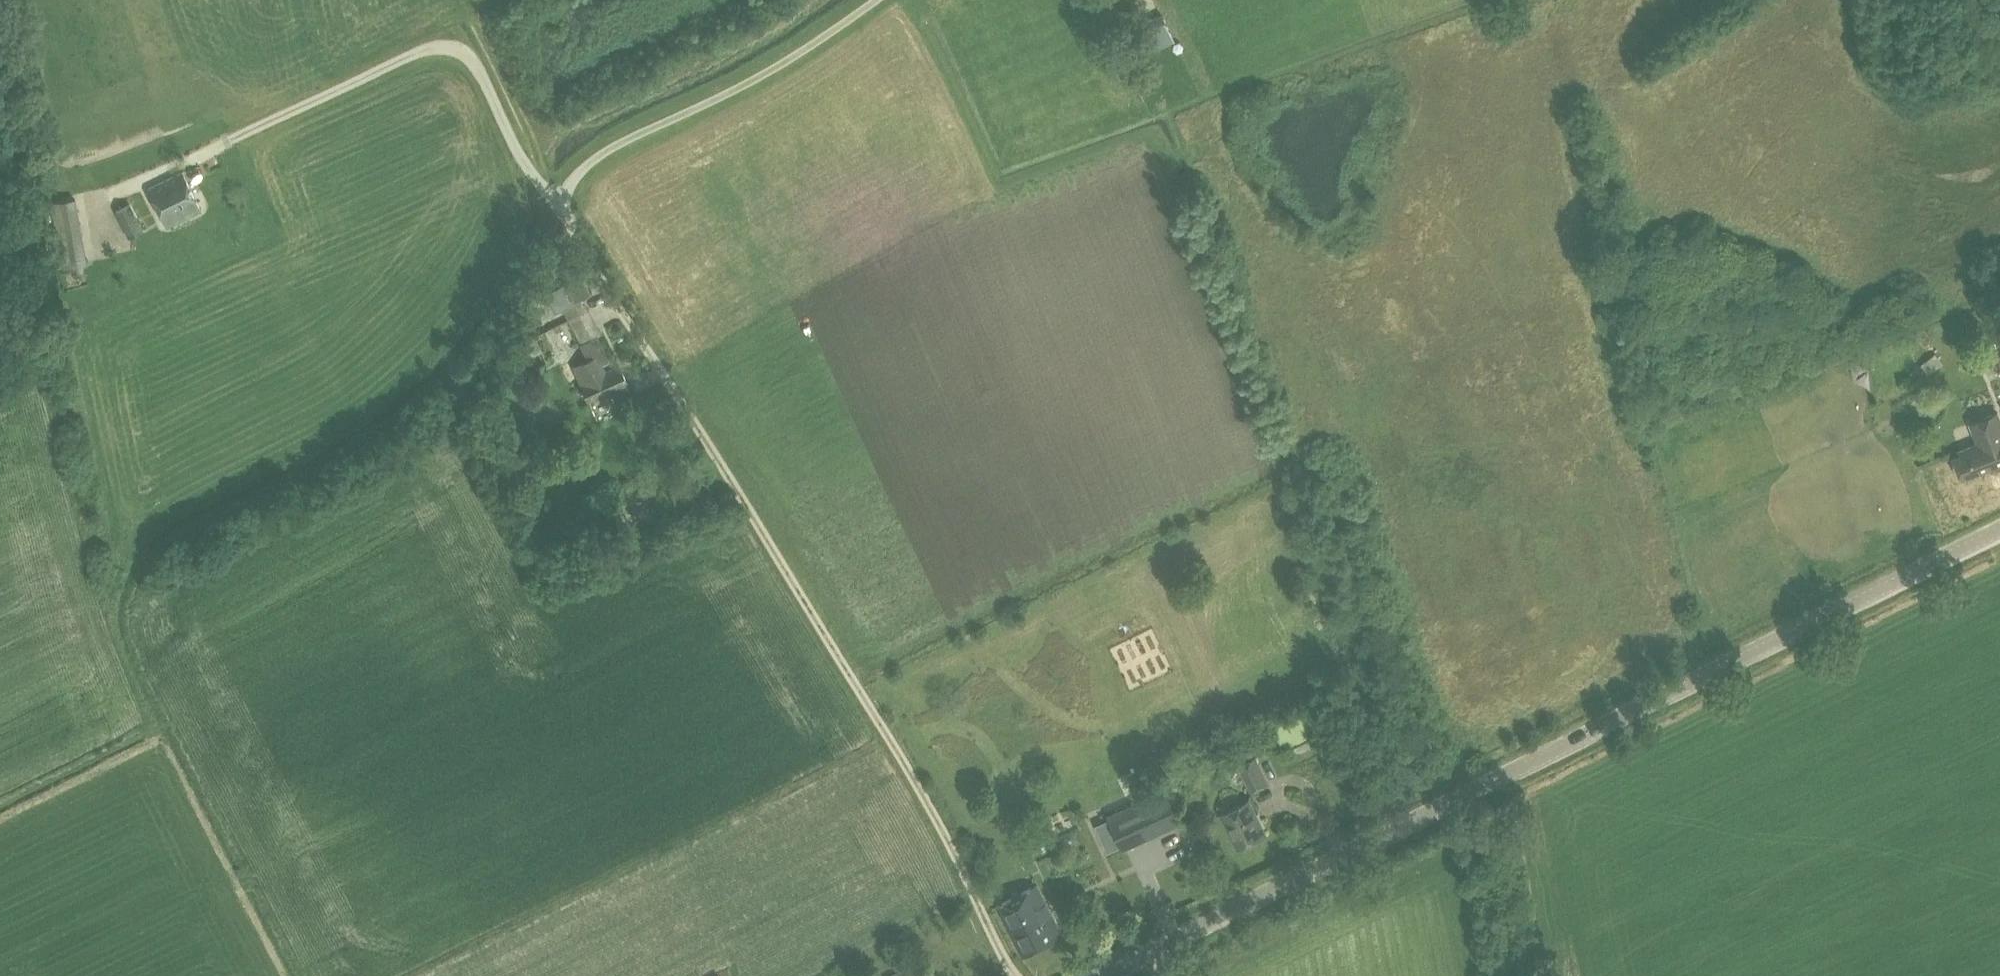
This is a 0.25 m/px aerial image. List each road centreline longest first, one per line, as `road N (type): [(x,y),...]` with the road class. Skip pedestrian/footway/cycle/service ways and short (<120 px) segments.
road 1 (unclassified): [(869,0),(793,57),(616,146),(579,172),(559,213),(907,769),(1025,975)]
road 2 (tertiary): [(1108,975),(1999,530)]

